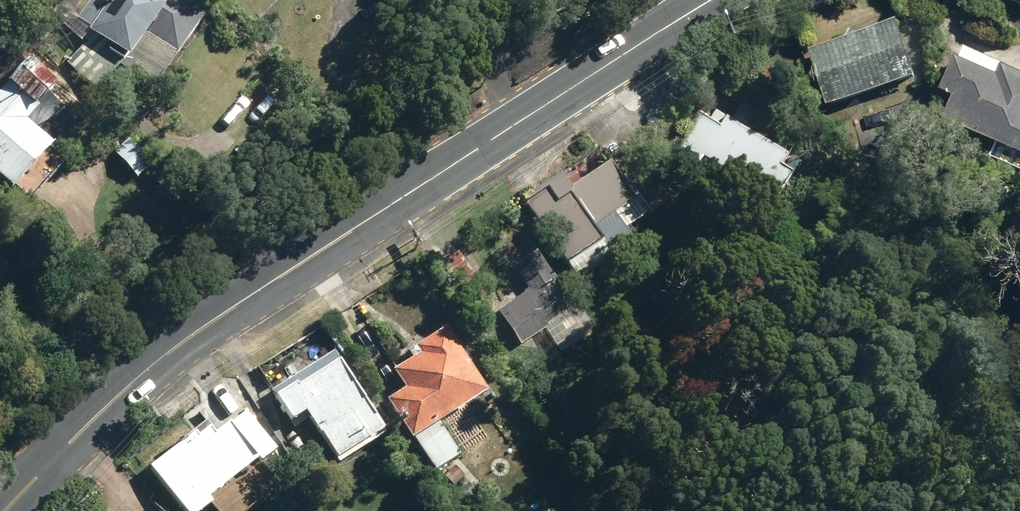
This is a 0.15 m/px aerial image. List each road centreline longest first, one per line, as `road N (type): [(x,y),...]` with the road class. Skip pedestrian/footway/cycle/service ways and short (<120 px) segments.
road 1 (secondary): [(714,0),(248,295),(136,382),(3,510)]

